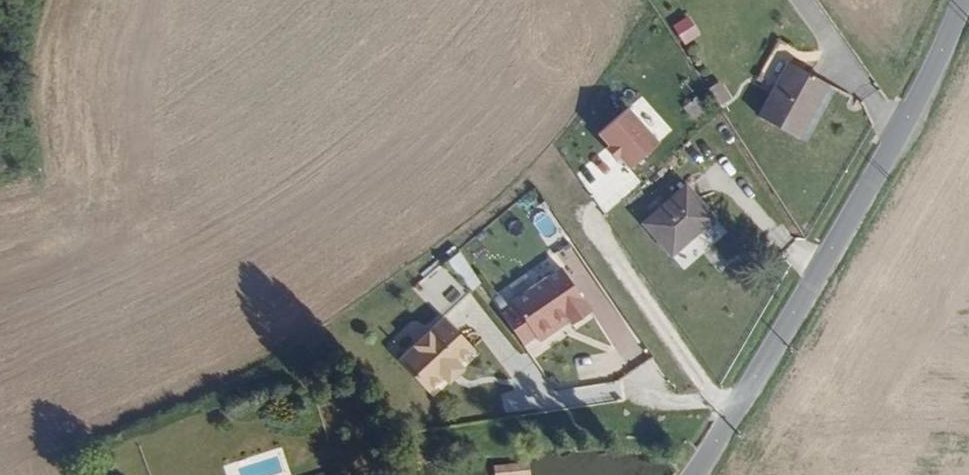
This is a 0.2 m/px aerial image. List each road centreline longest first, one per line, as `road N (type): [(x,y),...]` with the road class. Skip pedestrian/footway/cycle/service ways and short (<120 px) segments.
road 1 (residential): [(740,400),(900,129),(962,0)]
road 2 (residential): [(629,377),(630,395),(653,403),(740,400)]

